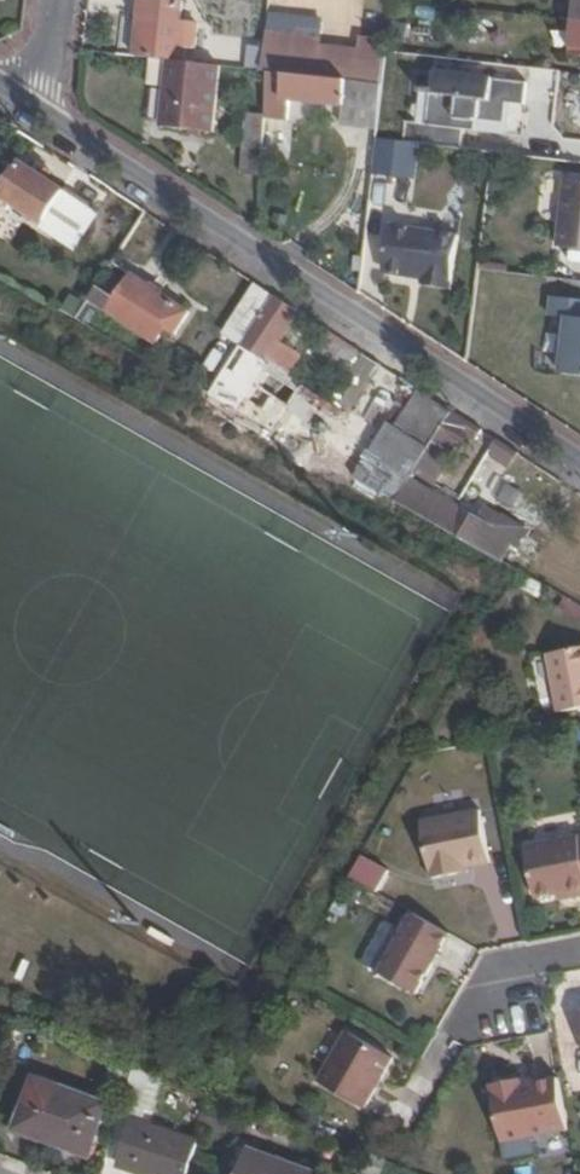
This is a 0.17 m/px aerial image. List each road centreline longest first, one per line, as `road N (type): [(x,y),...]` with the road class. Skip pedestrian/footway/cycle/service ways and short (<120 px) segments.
road 1 (residential): [(579,458),(44,117)]
road 2 (residential): [(466,1029),(498,971),(579,956)]

